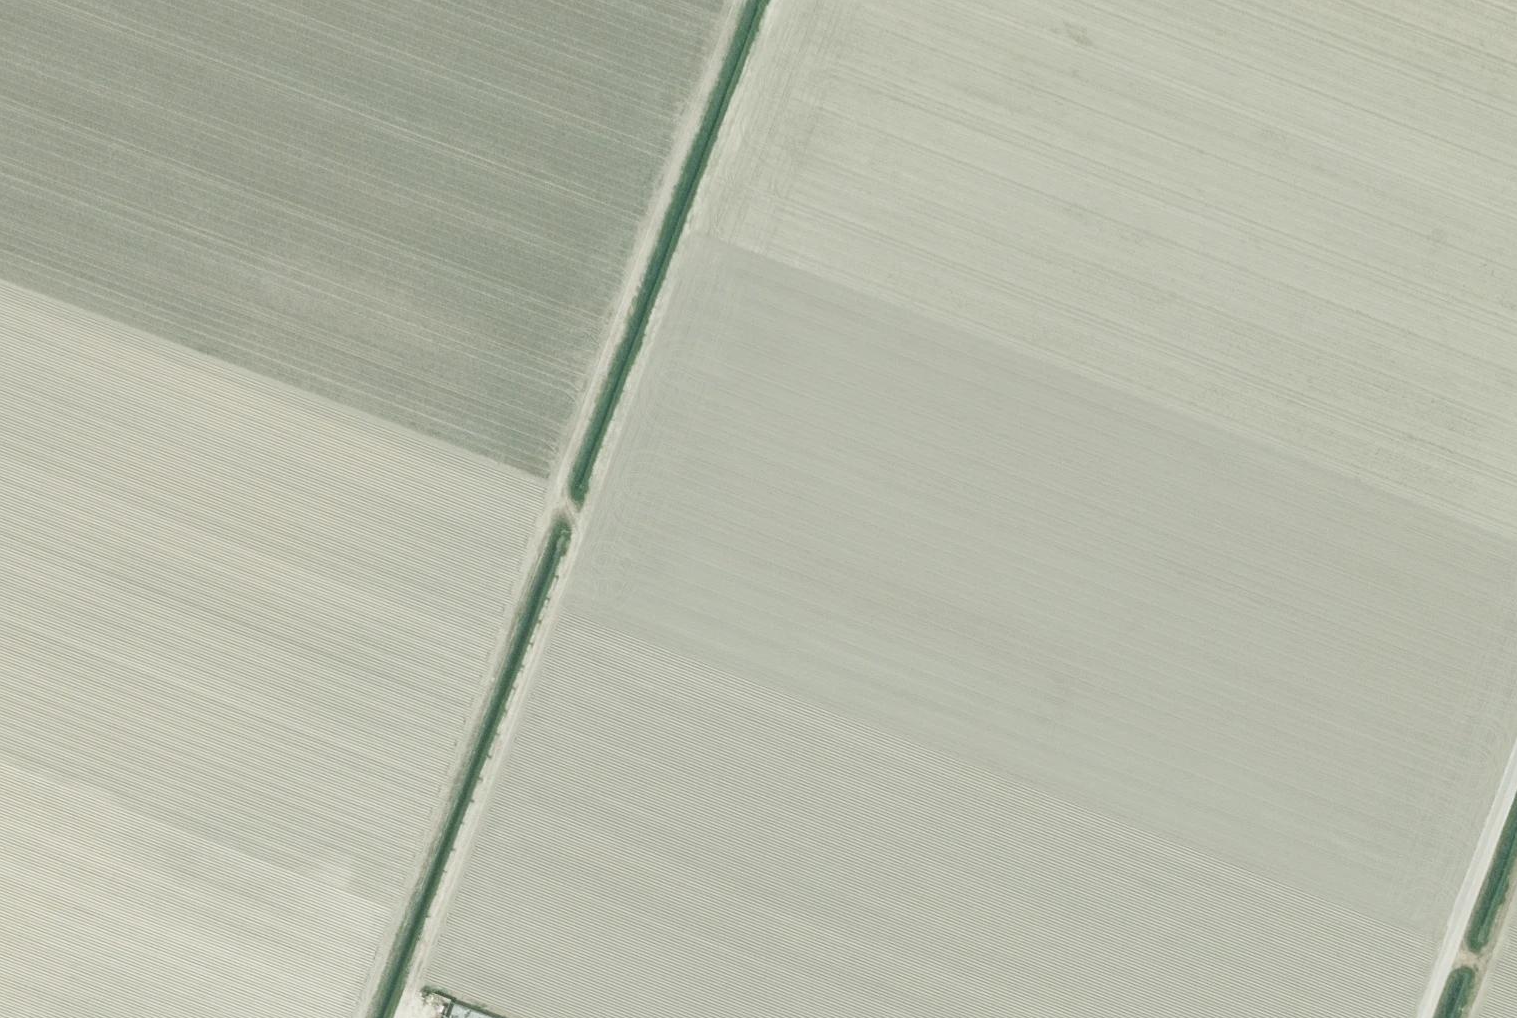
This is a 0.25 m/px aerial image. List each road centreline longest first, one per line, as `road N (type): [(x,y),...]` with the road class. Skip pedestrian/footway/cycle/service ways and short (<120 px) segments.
road 1 (unclassified): [(1430,1017),(1516,785)]

